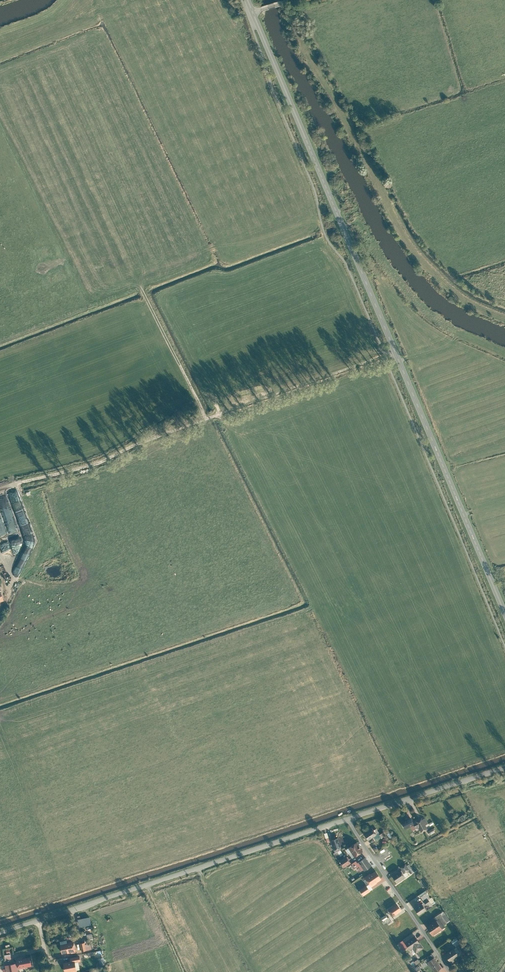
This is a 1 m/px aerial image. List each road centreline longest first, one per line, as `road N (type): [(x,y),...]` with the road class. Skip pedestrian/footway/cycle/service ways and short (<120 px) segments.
road 1 (tertiary): [(504,612),(253,12)]
road 2 (track): [(0,489),(97,465),(397,354)]
road 3 (tertiary): [(347,819),(40,920)]
road 4 (residential): [(347,819),(454,971)]
road 5 (tertiary): [(504,768),(347,819)]

